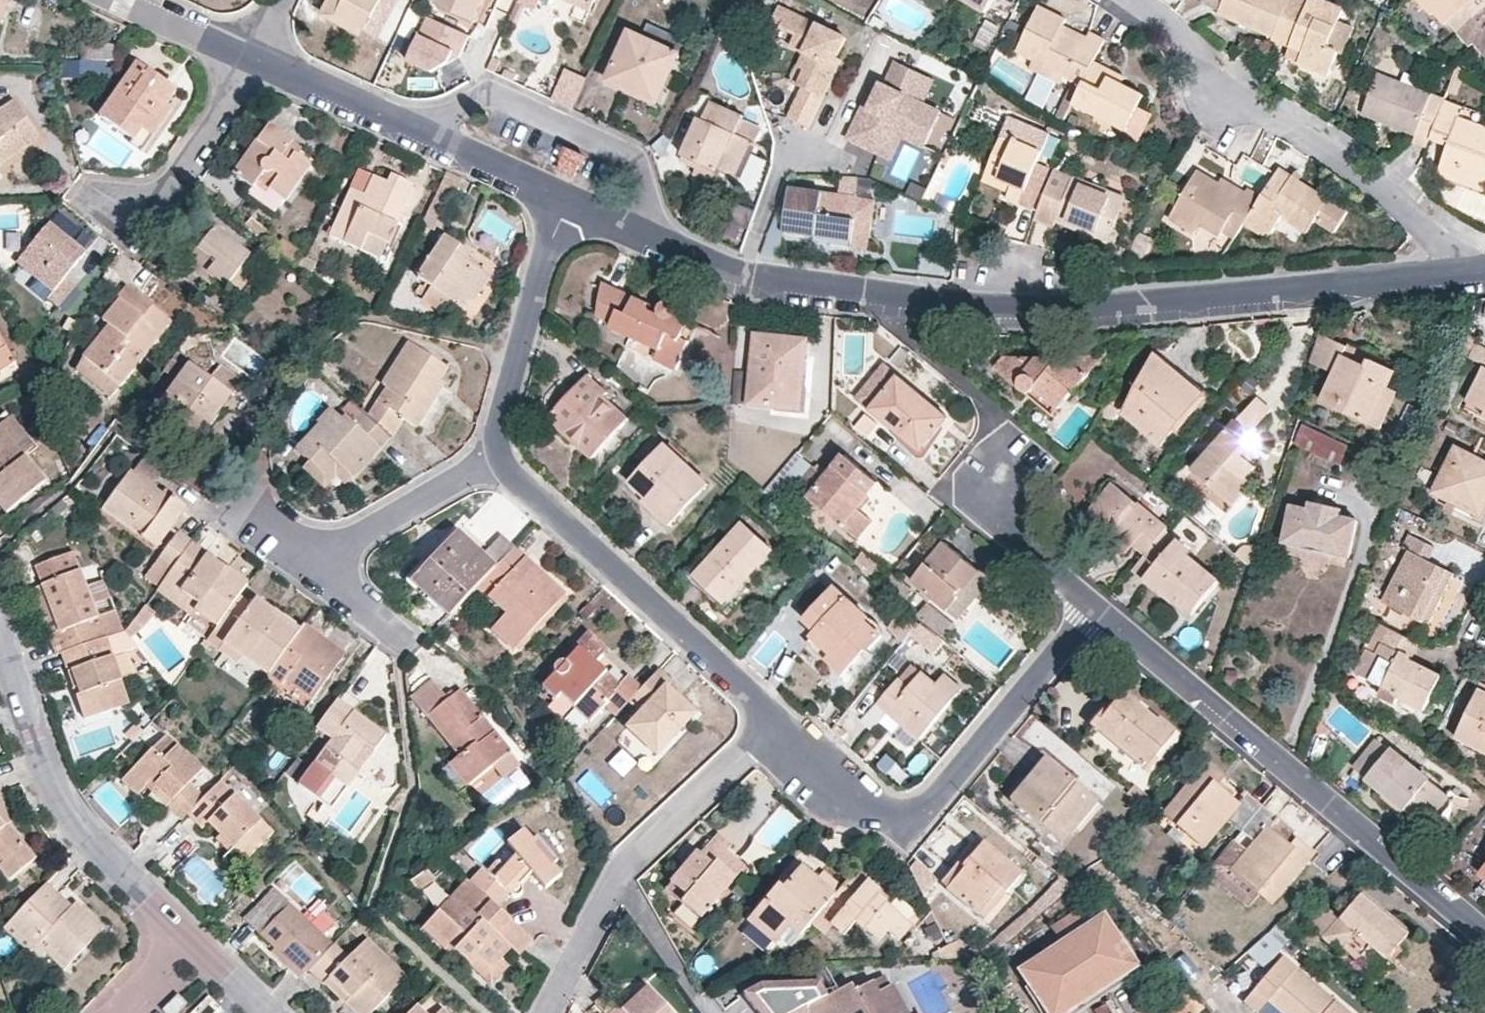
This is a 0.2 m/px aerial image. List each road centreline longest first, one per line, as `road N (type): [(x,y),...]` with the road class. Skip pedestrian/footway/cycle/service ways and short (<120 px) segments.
road 1 (residential): [(558,202),(726,275),(959,306),(1072,306),(1481,276)]
road 2 (residential): [(1095,606),(1484,933)]
road 3 (residential): [(1123,0),(1432,225),(1481,276)]
road 4 (residential): [(778,721),(871,807),(892,813),(919,806),(1095,606)]
road 5 (residential): [(491,456),(778,721)]
road 6 (residential): [(547,1012),(618,876),(778,721)]
road 7 (residential): [(187,937),(72,825),(0,642)]
road 8 (residential): [(251,55),(558,202)]
road 9 (residential): [(558,202),(491,456)]
road 10 (residential): [(110,205),(162,195),(251,55)]
road 11 (residential): [(306,565),(491,456)]
road 12 (residential): [(995,464),(1016,540),(1095,606)]
road 13 (residential): [(131,0),(251,55)]
road 14 (residential): [(402,645),(306,565)]

